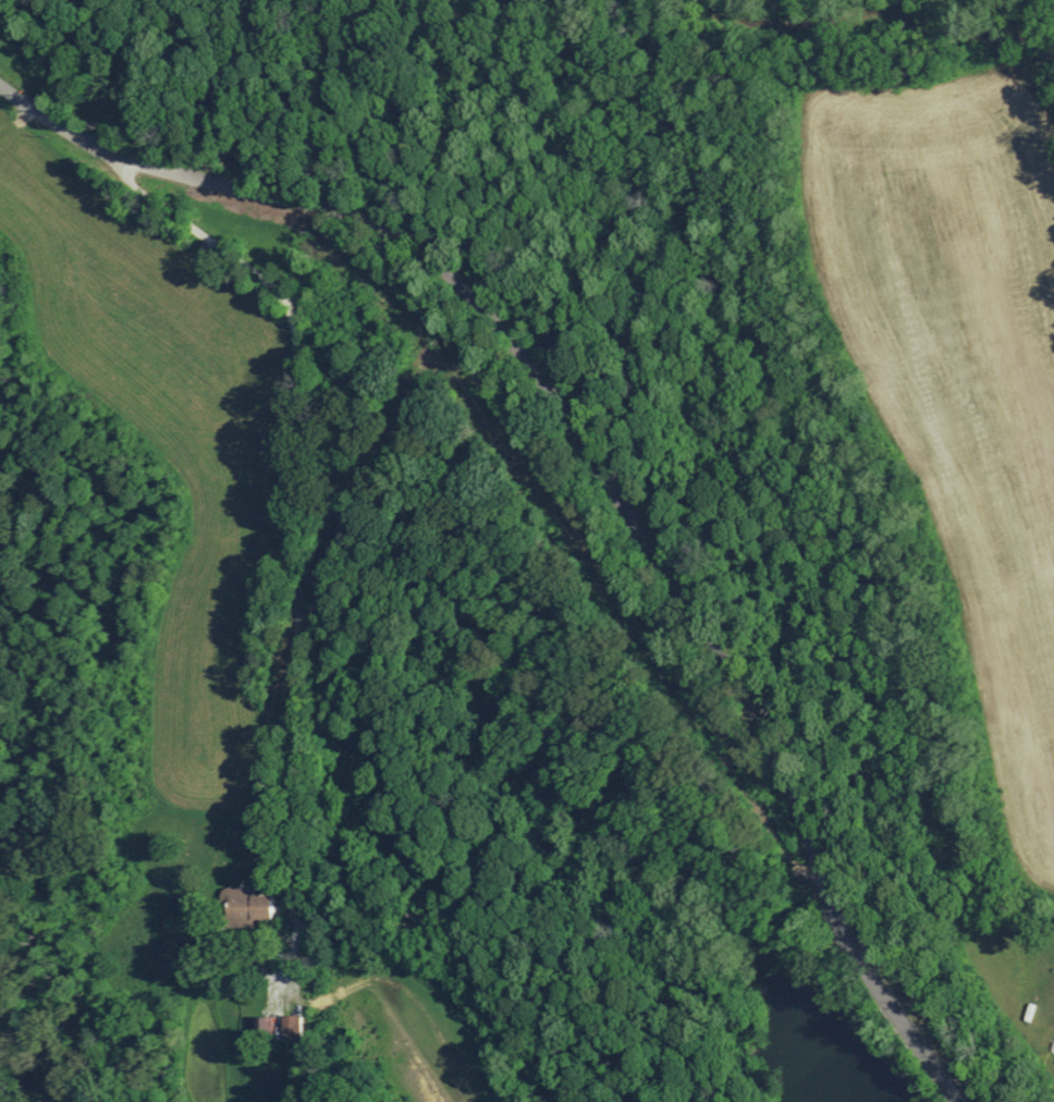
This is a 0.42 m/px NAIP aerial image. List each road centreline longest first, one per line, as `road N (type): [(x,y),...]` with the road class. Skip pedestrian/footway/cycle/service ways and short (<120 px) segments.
road 1 (residential): [(0,87),(106,152),(385,222),(492,314),(716,642),(784,775),(848,953),(955,1101)]

